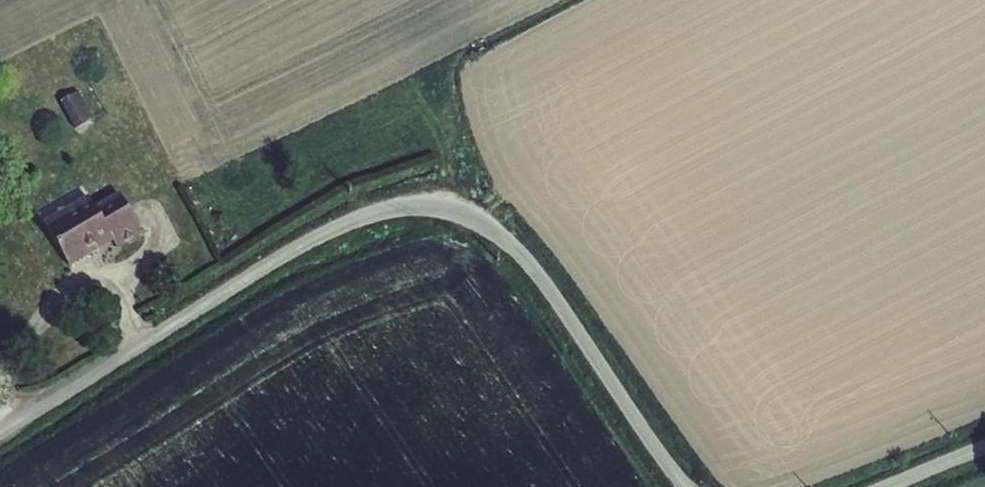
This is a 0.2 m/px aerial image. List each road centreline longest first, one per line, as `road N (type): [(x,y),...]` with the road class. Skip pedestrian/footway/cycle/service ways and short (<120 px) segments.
road 1 (unclassified): [(0,429),(304,241),(363,214),(427,204),(474,216),(524,256),(689,486)]

